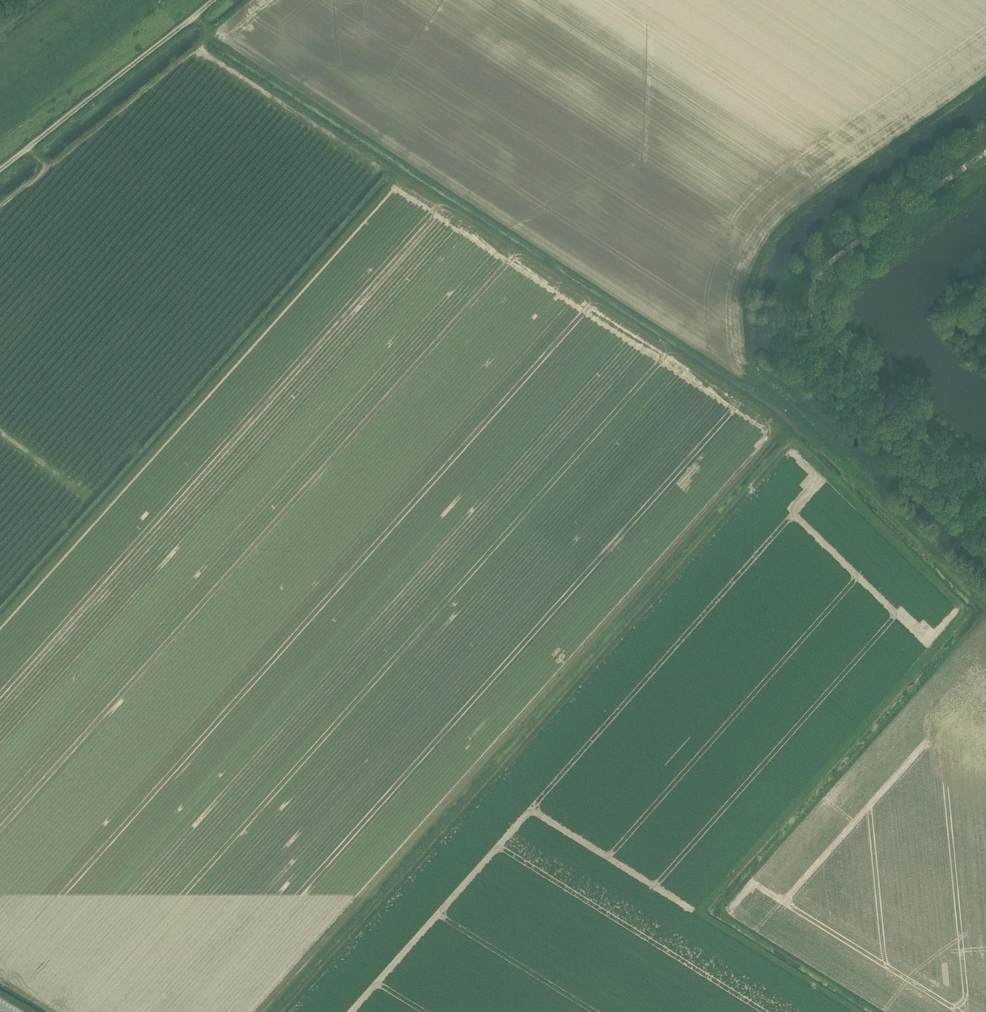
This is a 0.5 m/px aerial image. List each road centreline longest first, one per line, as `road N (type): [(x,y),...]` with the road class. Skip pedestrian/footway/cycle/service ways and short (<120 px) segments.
road 1 (track): [(253,1011),(775,435),(770,418)]
road 2 (track): [(0,206),(189,54),(202,52),(377,166)]
road 3 (unclassified): [(0,171),(215,0)]

